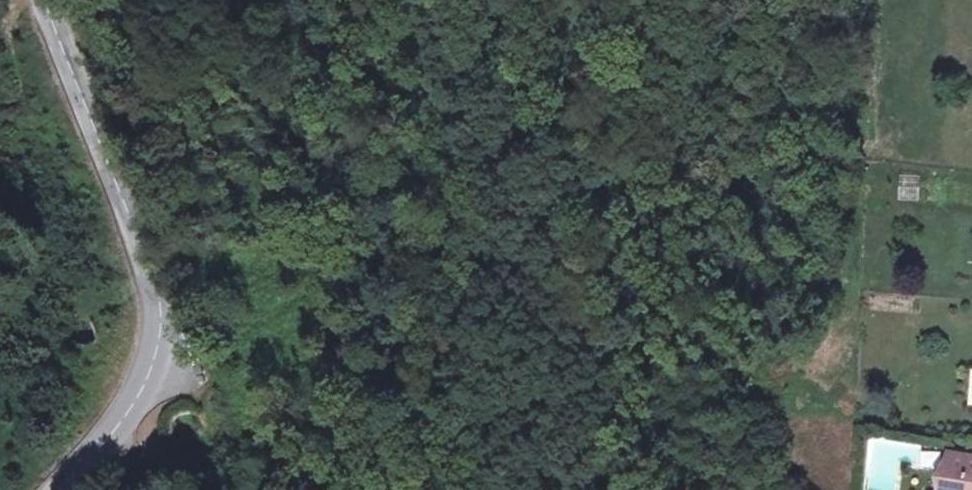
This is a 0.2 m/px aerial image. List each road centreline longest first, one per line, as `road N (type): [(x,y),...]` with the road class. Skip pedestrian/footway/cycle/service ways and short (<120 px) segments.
road 1 (tertiary): [(41,0),(148,260),(165,339),(153,389),(62,489)]

